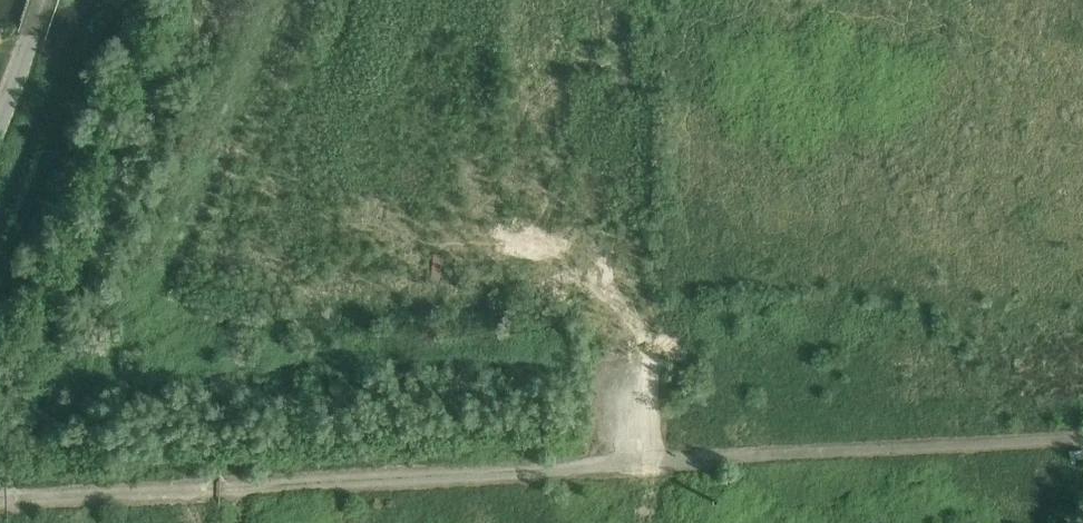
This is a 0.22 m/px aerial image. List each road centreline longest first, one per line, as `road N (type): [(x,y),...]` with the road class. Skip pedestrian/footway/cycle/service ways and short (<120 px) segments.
road 1 (tertiary): [(0,113),(42,0)]

